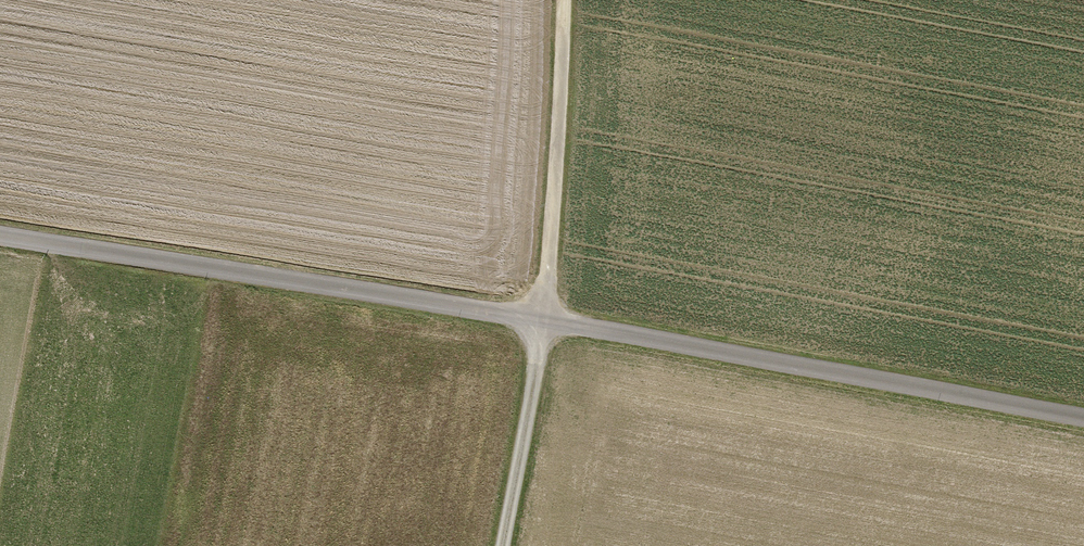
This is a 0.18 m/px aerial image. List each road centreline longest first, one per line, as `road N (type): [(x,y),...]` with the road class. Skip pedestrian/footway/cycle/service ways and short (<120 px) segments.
road 1 (track): [(0,236),(545,320),(1083,419)]
road 2 (track): [(502,545),(545,320),(558,0)]

